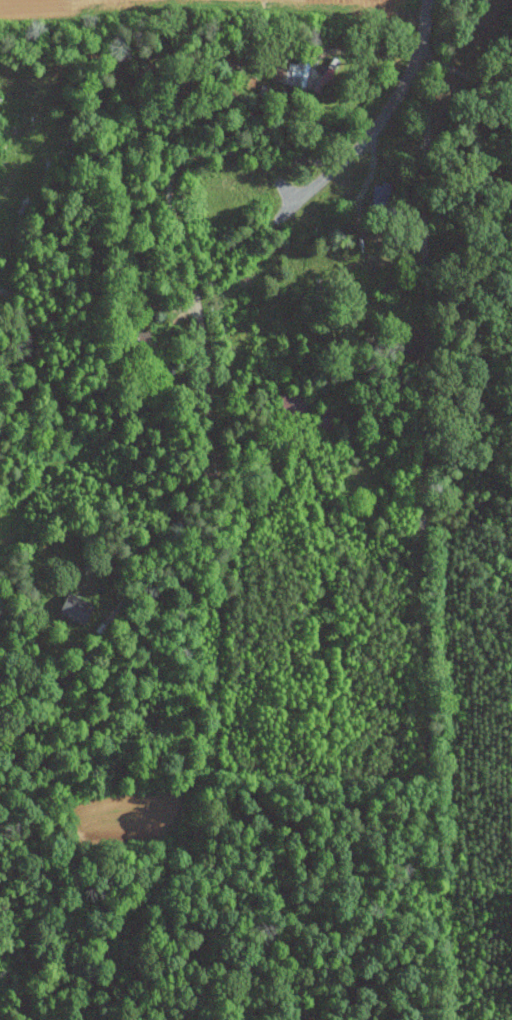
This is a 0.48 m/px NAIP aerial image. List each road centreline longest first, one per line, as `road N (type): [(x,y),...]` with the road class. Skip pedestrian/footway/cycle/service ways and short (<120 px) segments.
road 1 (residential): [(427,0),(421,52),(348,158)]

